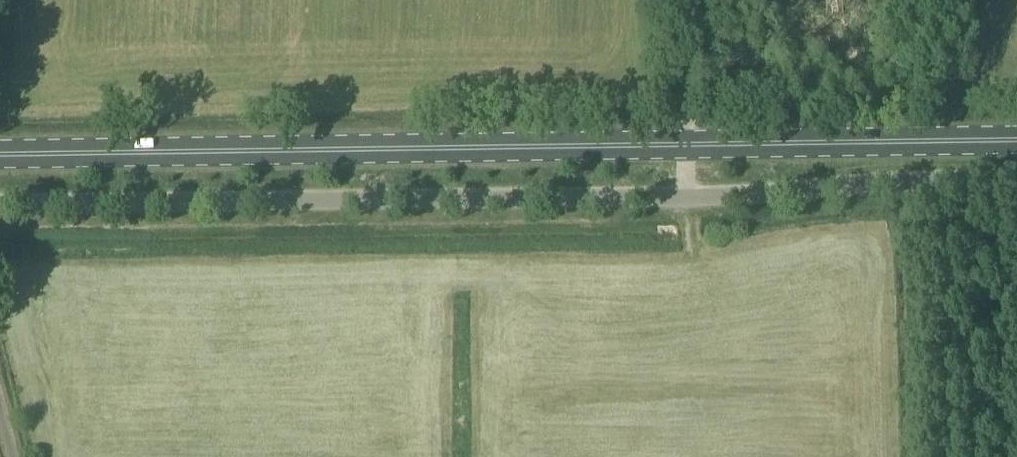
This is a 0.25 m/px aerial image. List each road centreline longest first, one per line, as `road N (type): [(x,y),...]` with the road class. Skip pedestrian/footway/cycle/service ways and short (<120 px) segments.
road 1 (unclassified): [(1016,181),(685,198),(0,206)]
road 2 (primary): [(0,155),(1016,142)]

